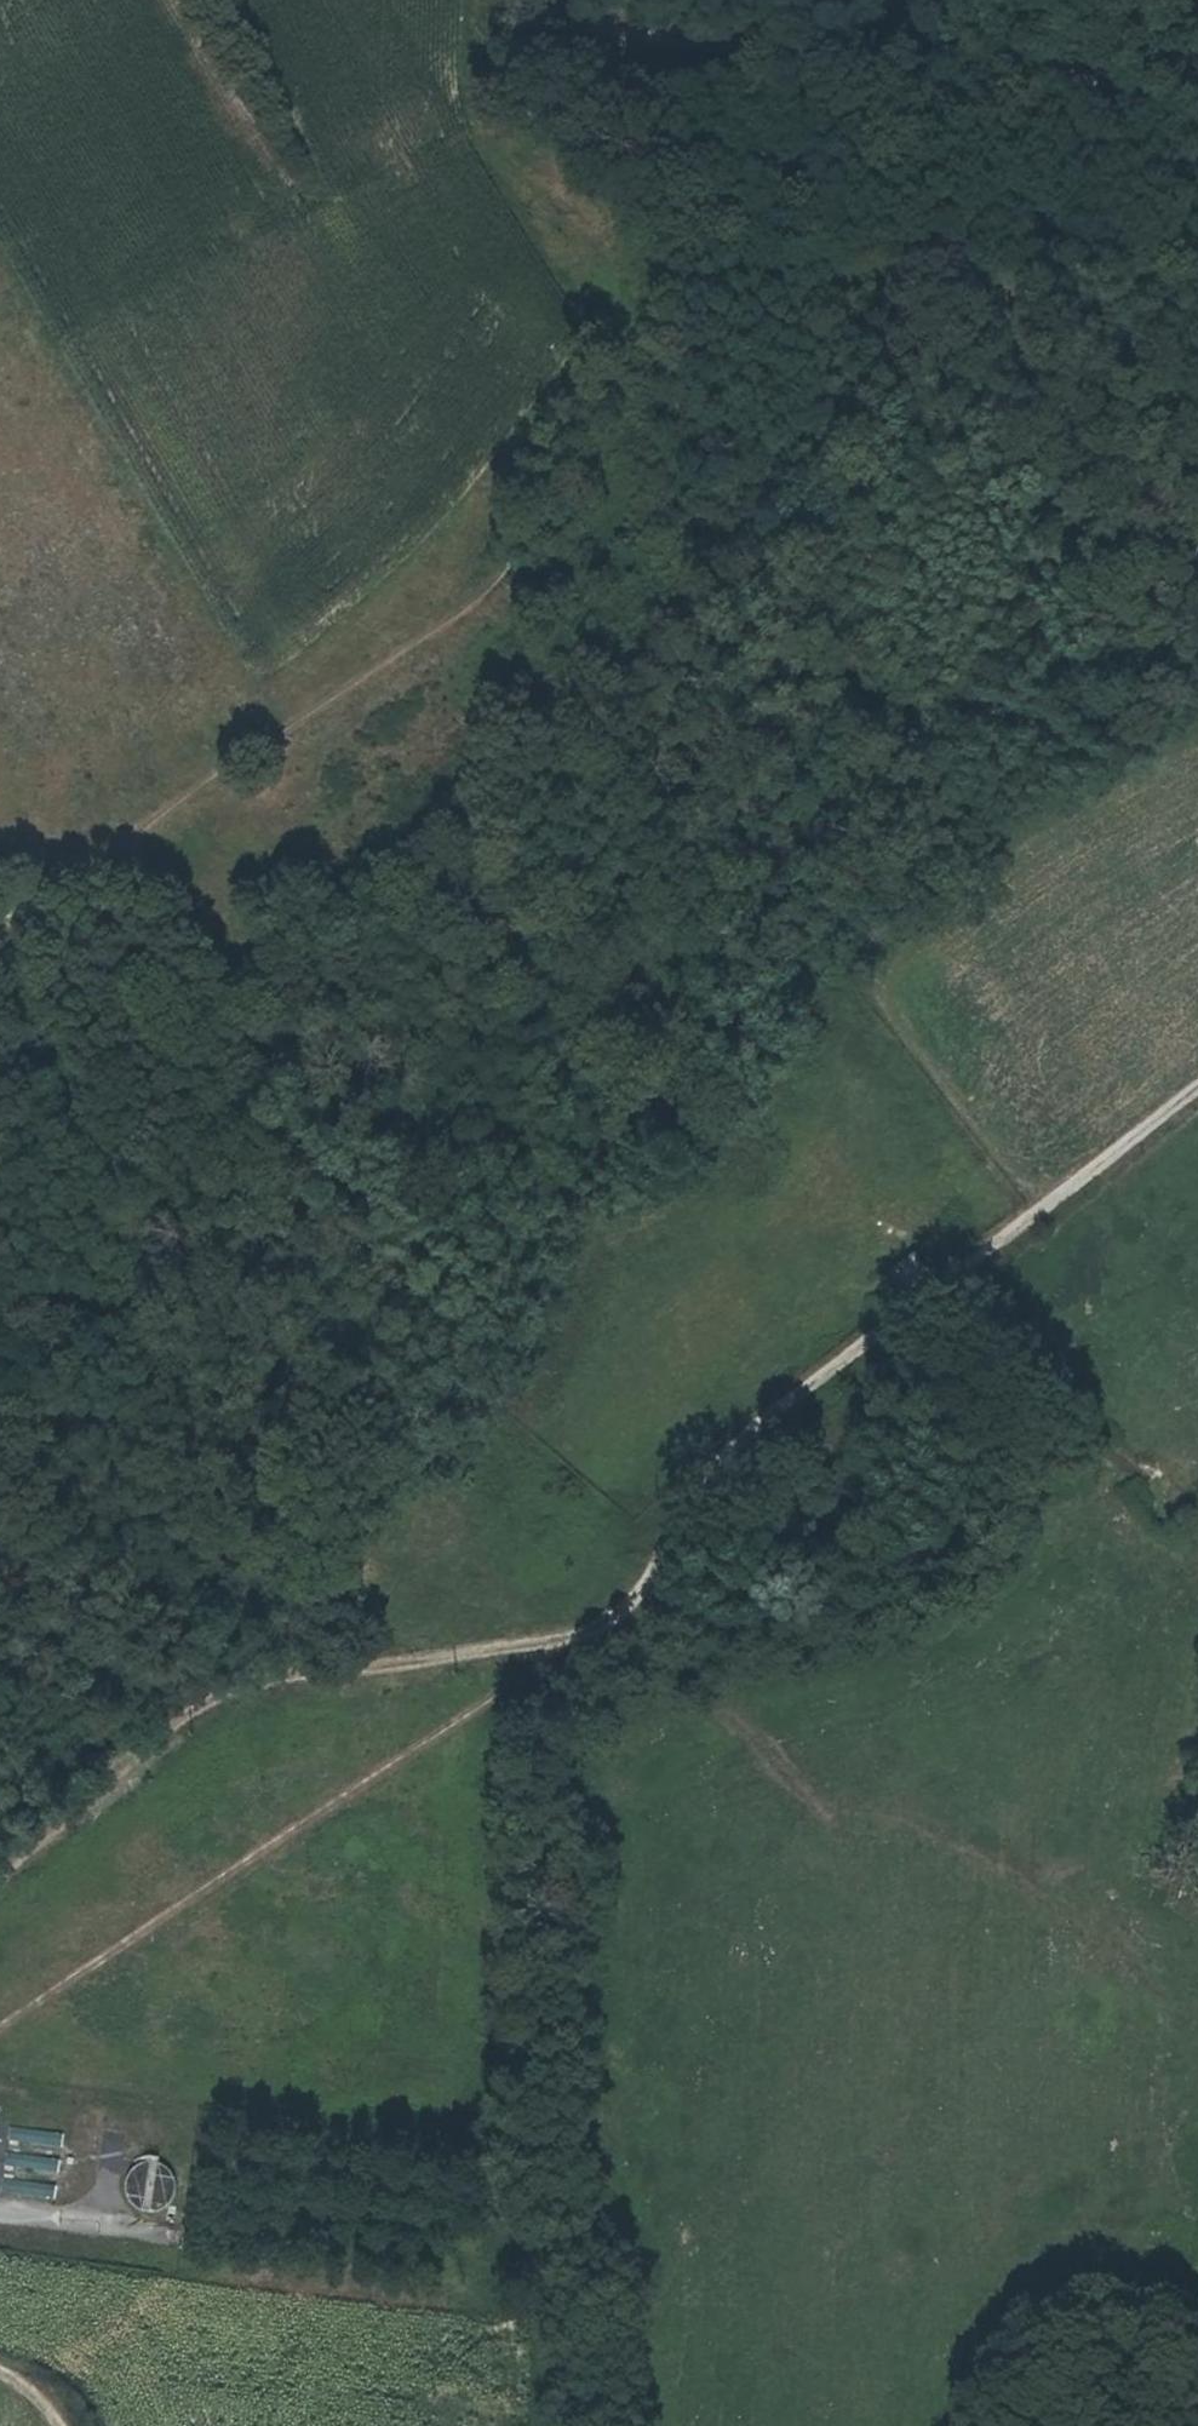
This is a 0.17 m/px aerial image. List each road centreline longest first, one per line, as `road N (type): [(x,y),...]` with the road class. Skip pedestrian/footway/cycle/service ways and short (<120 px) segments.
road 1 (track): [(573,1645),(639,1595),(693,1492),(803,1388),(1197,1092)]
road 2 (track): [(0,2023),(573,1645)]
road 3 (track): [(1197,105),(1102,78),(851,41),(622,50),(584,0)]
road 4 (track): [(0,1875),(226,1712),(279,1685),(573,1645)]

